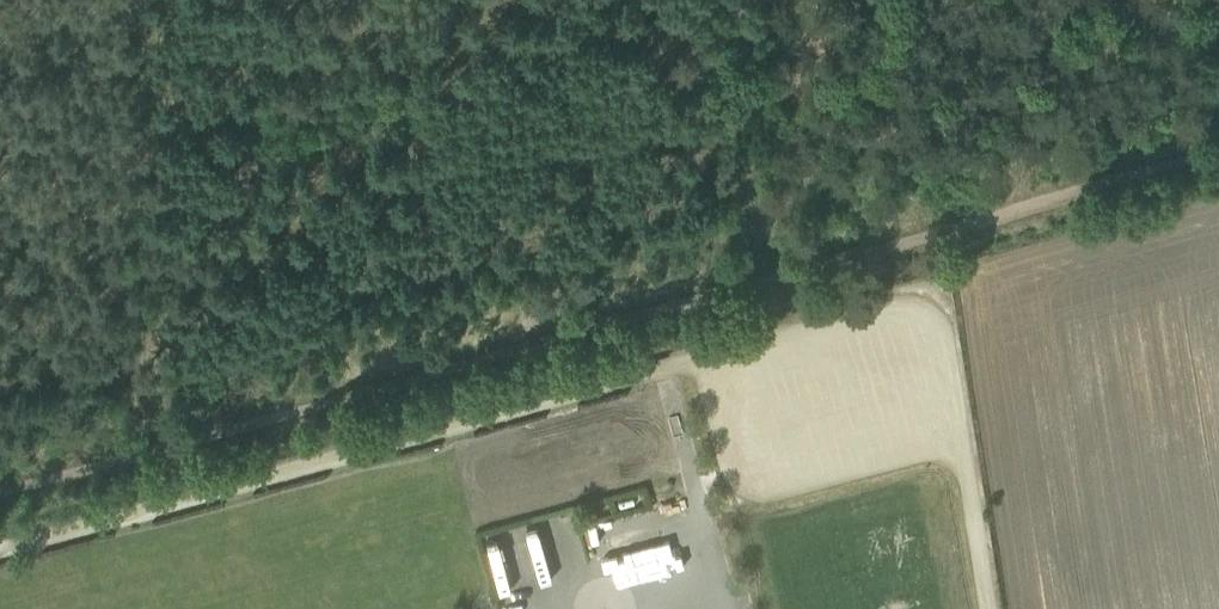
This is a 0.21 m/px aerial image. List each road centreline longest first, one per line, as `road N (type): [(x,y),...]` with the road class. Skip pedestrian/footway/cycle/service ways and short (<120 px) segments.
road 1 (track): [(149,442),(772,271)]
road 2 (track): [(1218,148),(772,271)]
road 3 (track): [(144,0),(149,442)]
road 4 (track): [(772,271),(758,0)]
road 5 (track): [(0,484),(149,442)]

